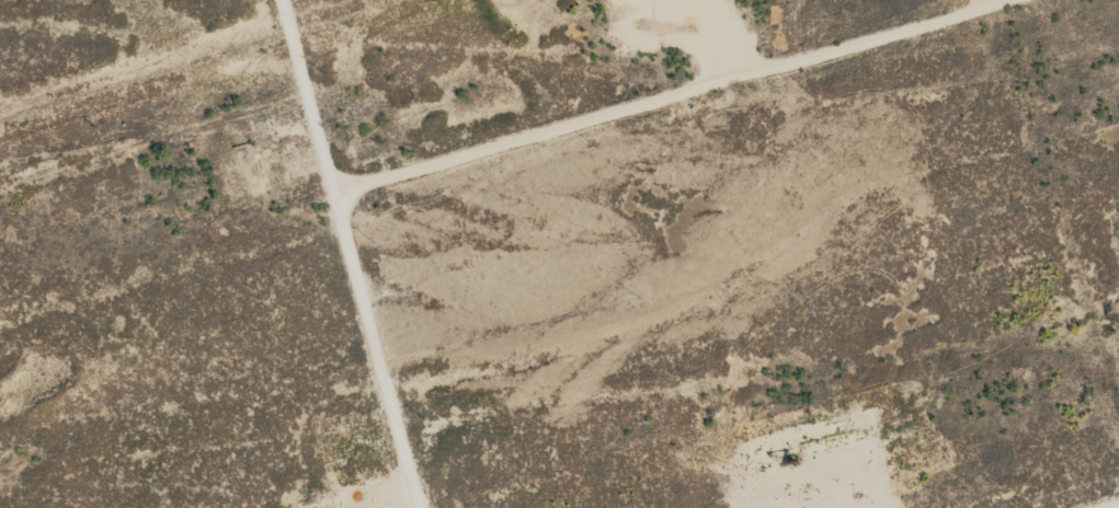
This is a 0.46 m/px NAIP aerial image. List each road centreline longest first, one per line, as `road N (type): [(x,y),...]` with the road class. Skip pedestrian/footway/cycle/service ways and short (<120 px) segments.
road 1 (track): [(331,194),(1017,0)]
road 2 (track): [(421,507),(279,0)]

